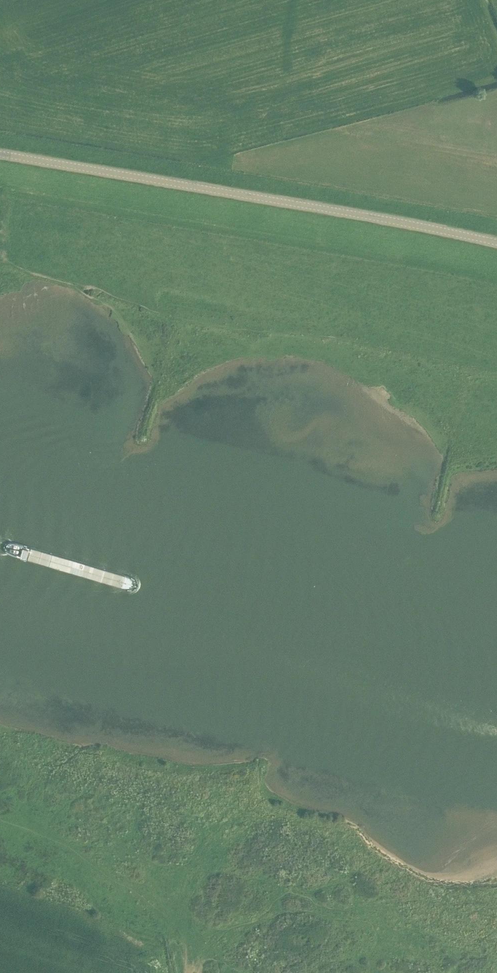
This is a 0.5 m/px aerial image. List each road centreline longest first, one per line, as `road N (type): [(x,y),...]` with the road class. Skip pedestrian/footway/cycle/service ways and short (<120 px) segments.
road 1 (tertiary): [(496,243),(0,154)]
road 2 (track): [(233,791),(181,972)]

